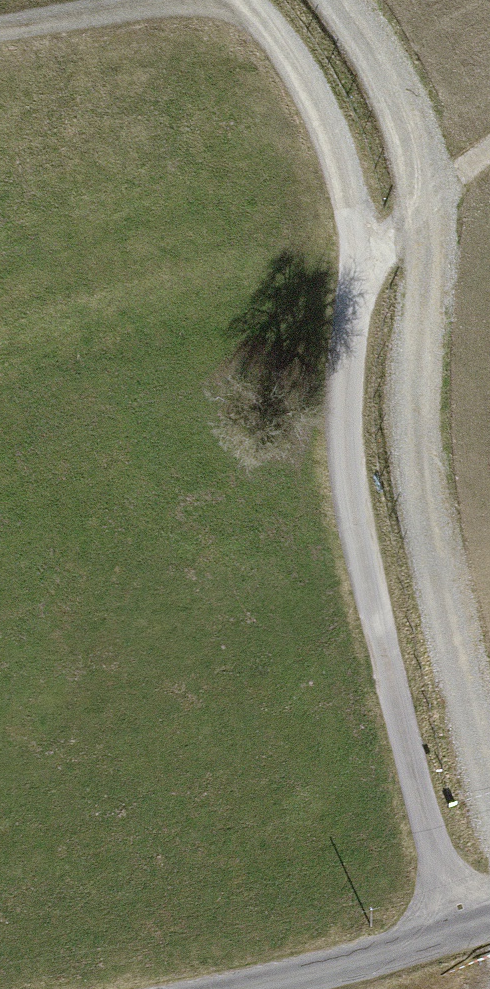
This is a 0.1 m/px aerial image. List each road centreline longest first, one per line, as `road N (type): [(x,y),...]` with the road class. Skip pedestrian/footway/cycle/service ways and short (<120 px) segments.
road 1 (track): [(450,932),(349,492),(346,359),(373,263),(489,152)]
road 2 (track): [(373,263),(304,79),(235,0)]
road 3 (track): [(0,35),(243,9)]
road 4 (unclassified): [(286,988),(489,917)]

